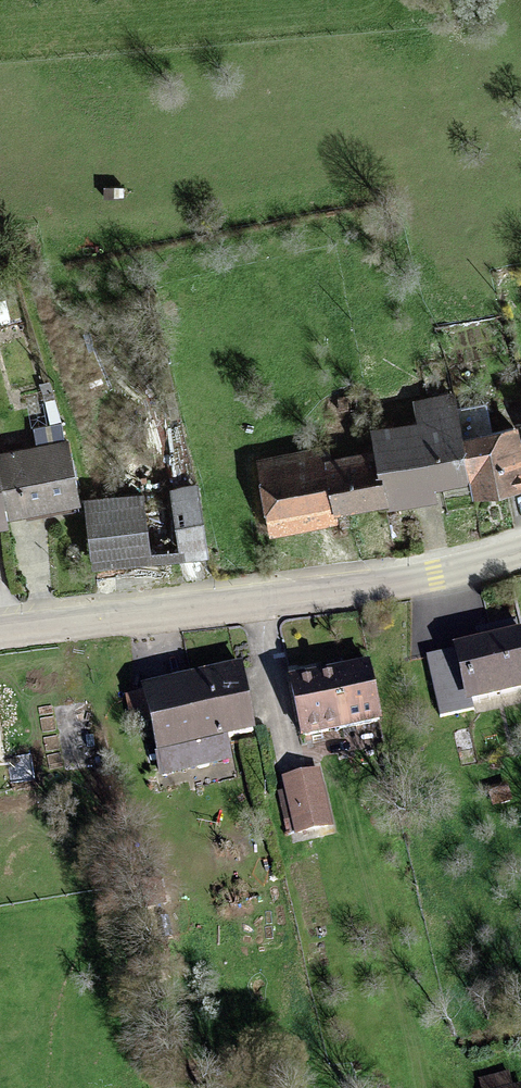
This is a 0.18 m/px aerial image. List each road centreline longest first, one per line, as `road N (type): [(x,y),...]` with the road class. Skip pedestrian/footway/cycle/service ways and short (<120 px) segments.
road 1 (secondary): [(0,634),(437,575),(520,549)]

